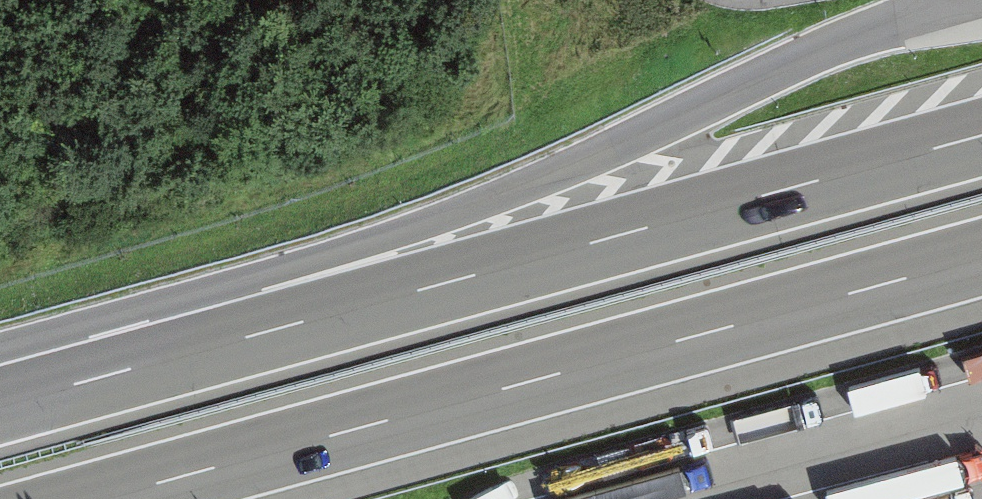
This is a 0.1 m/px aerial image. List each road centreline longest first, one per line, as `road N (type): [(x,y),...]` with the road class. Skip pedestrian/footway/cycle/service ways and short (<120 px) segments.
road 1 (motorway): [(981,138),(0,404)]
road 2 (motorway): [(914,15),(485,201),(0,372)]
road 3 (motorway): [(107,498),(981,260)]

